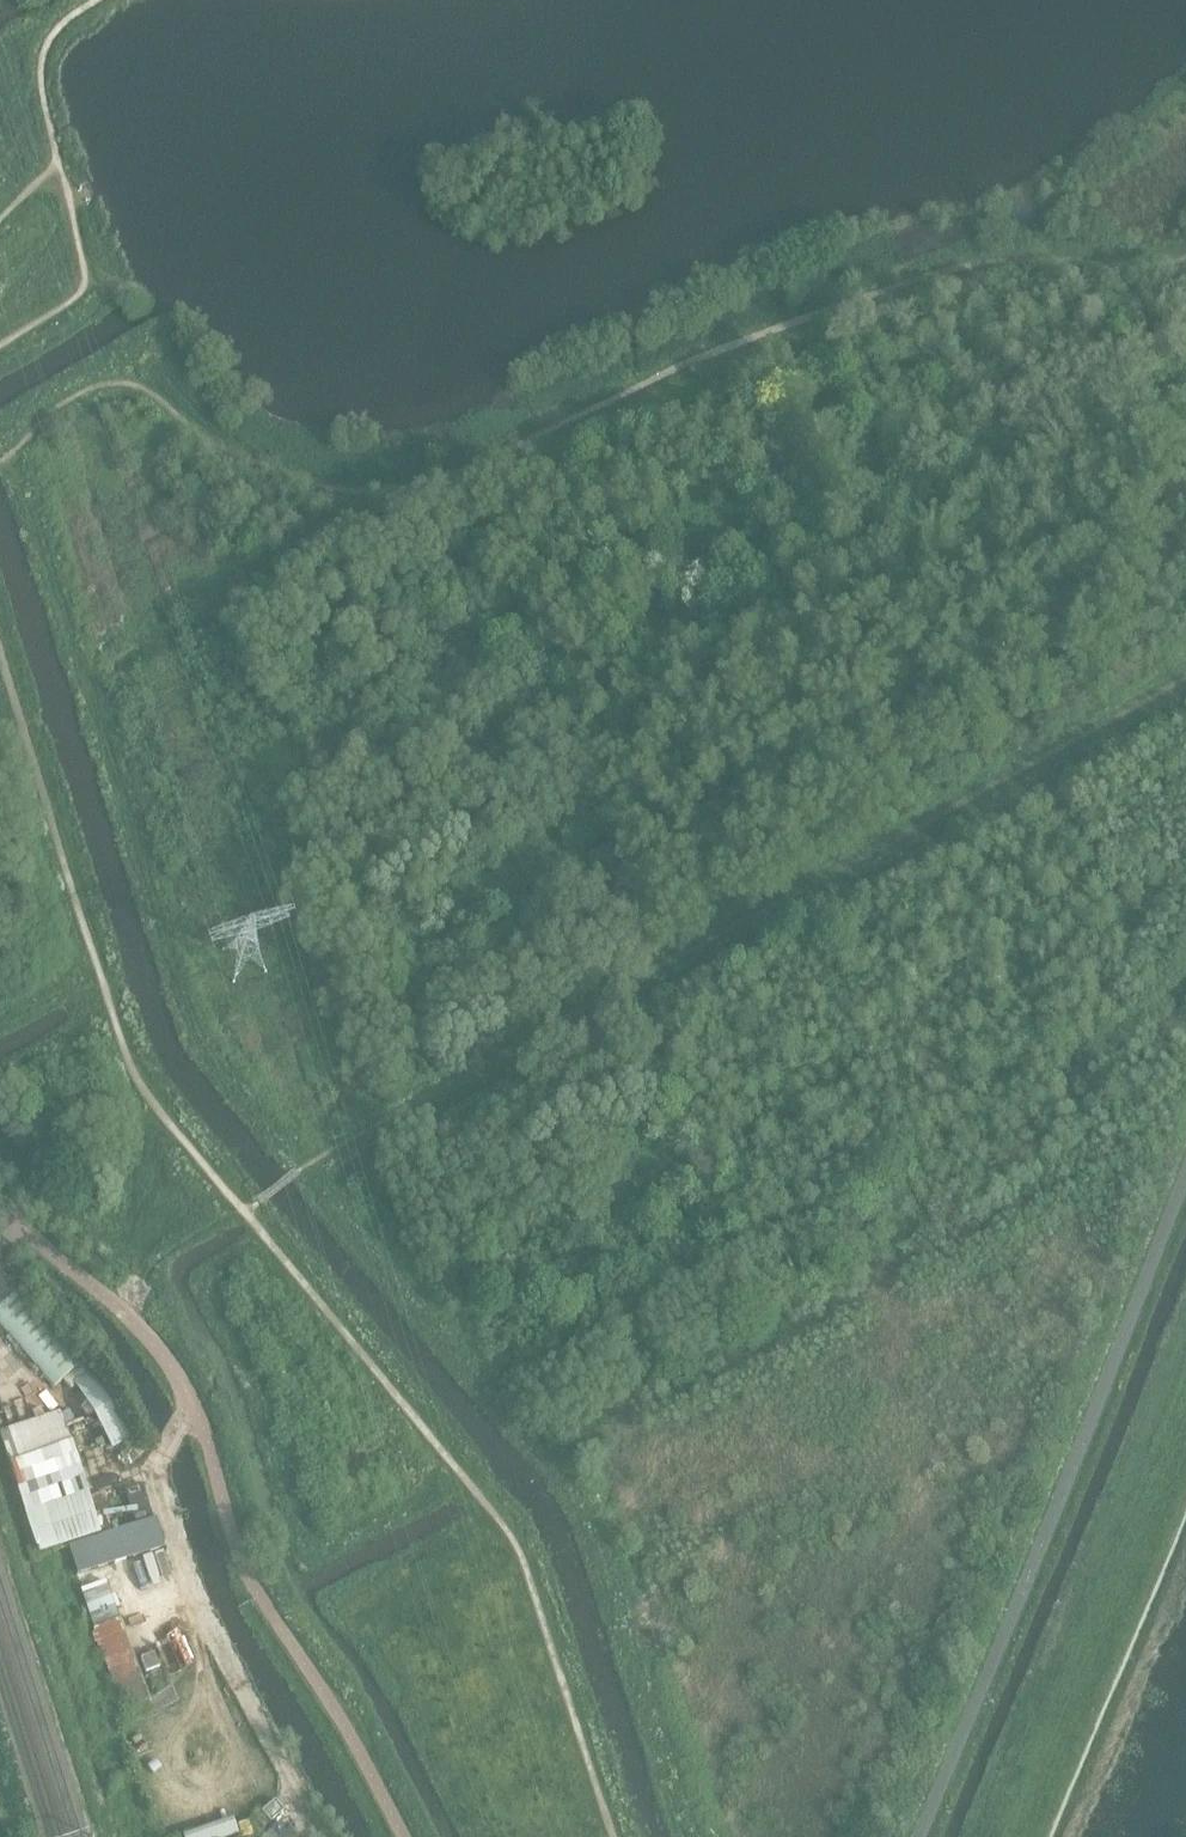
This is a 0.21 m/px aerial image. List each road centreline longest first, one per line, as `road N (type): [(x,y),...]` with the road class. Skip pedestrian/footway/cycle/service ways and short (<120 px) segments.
road 1 (track): [(136,1076),(141,1330)]

